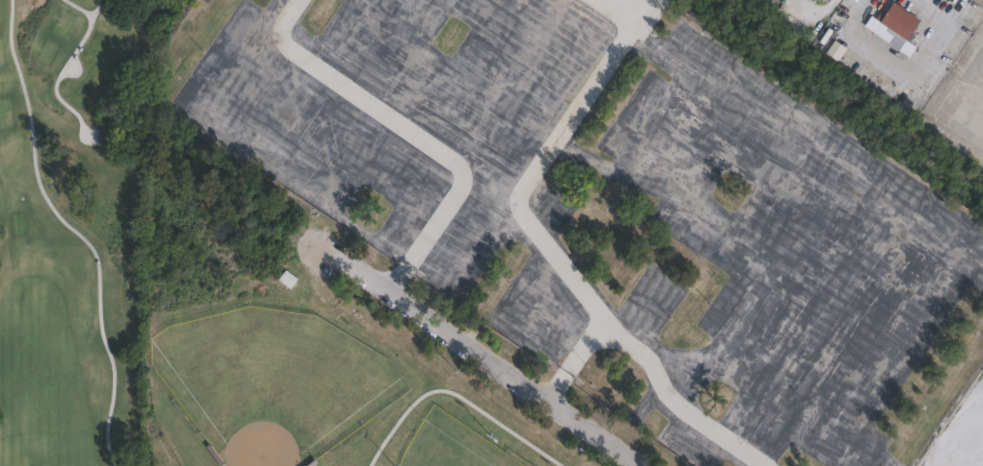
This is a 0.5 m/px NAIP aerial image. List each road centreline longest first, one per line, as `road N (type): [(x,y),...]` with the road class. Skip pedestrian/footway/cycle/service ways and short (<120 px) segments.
road 1 (residential): [(639,465),(399,304)]
road 2 (residential): [(400,272),(399,304),(345,264),(336,243),(343,217),(383,234),(400,272)]

